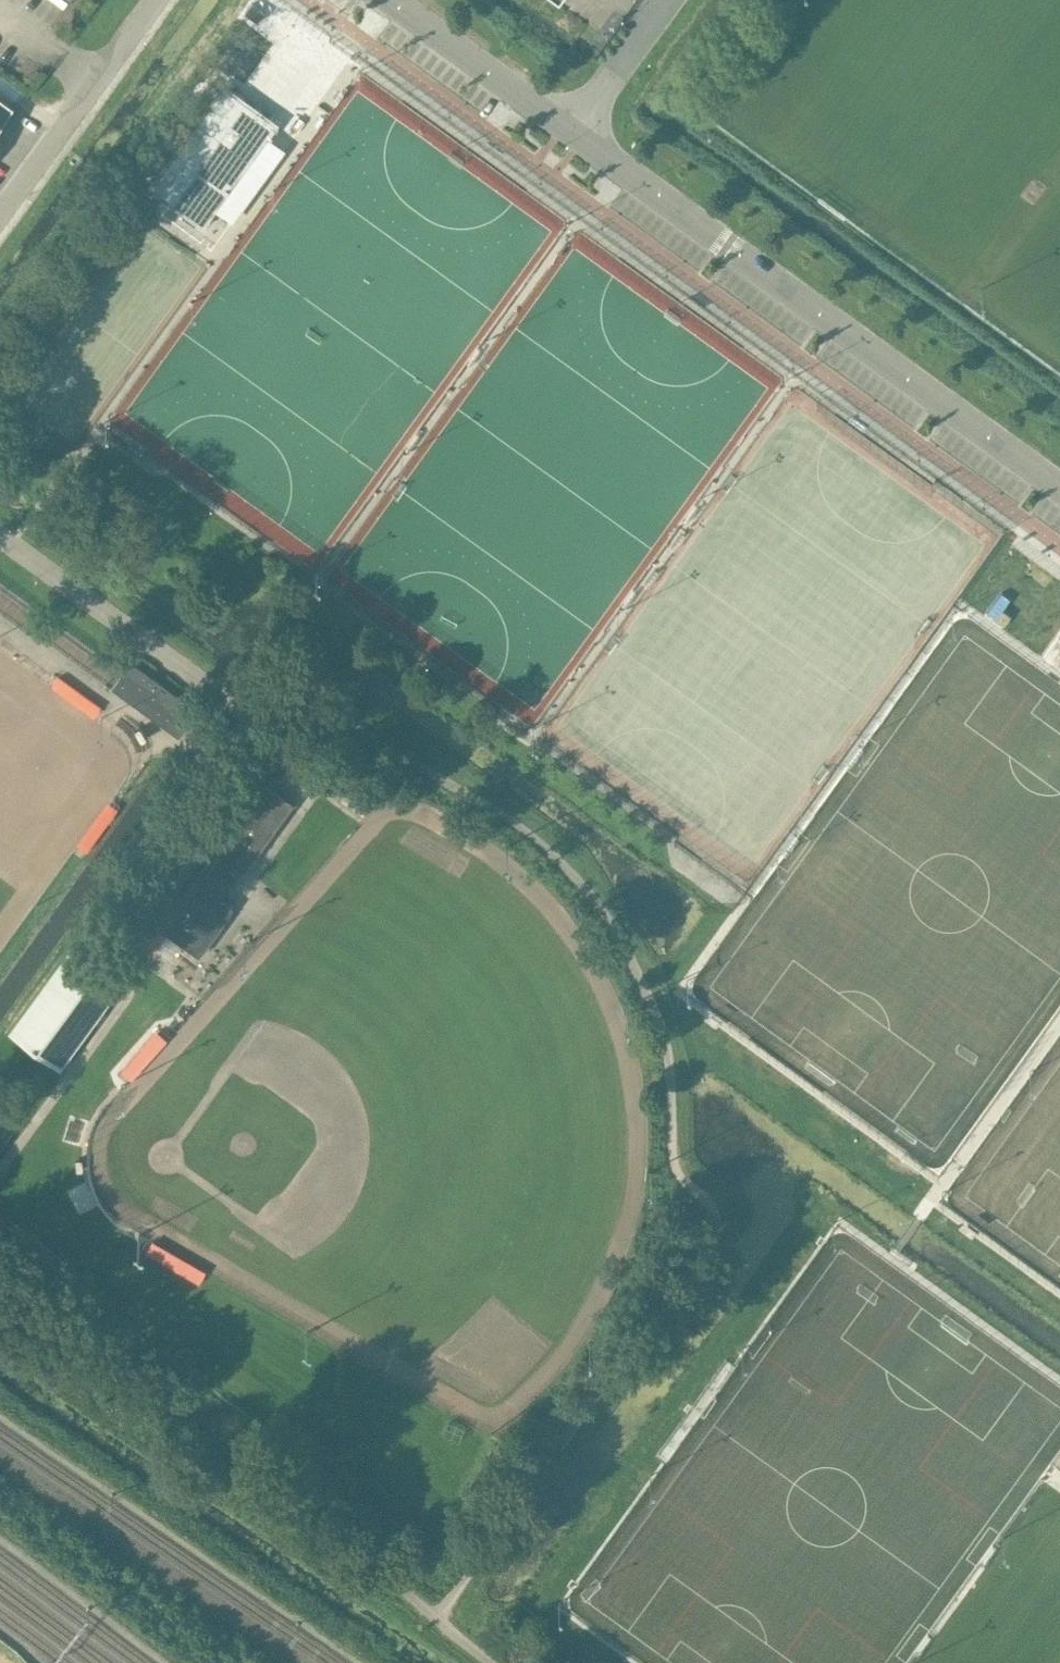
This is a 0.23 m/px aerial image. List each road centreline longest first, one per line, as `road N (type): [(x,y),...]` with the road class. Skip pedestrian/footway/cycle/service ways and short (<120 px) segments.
road 1 (unclassified): [(1059,488),(572,135)]
road 2 (unclassified): [(244,710),(0,536)]
road 3 (unclassified): [(0,218),(156,0)]
road 4 (unclassified): [(572,135),(388,0)]
road 5 (unclassified): [(670,0),(572,135)]

